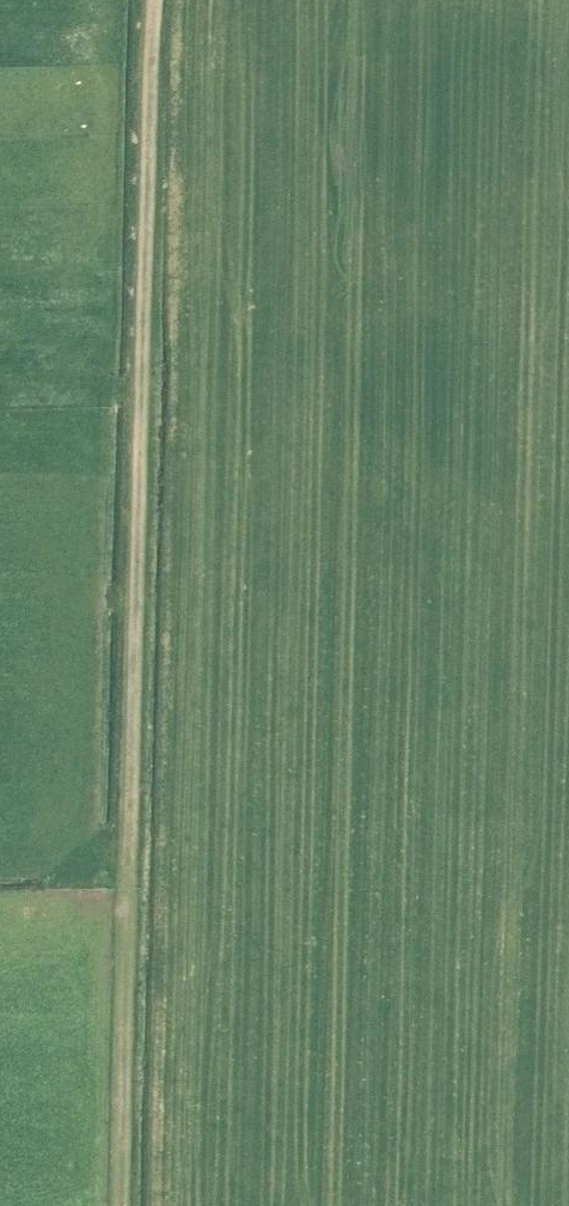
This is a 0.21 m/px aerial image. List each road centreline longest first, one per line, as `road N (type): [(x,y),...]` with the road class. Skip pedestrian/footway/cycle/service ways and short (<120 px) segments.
road 1 (track): [(125,1205),(158,0)]

